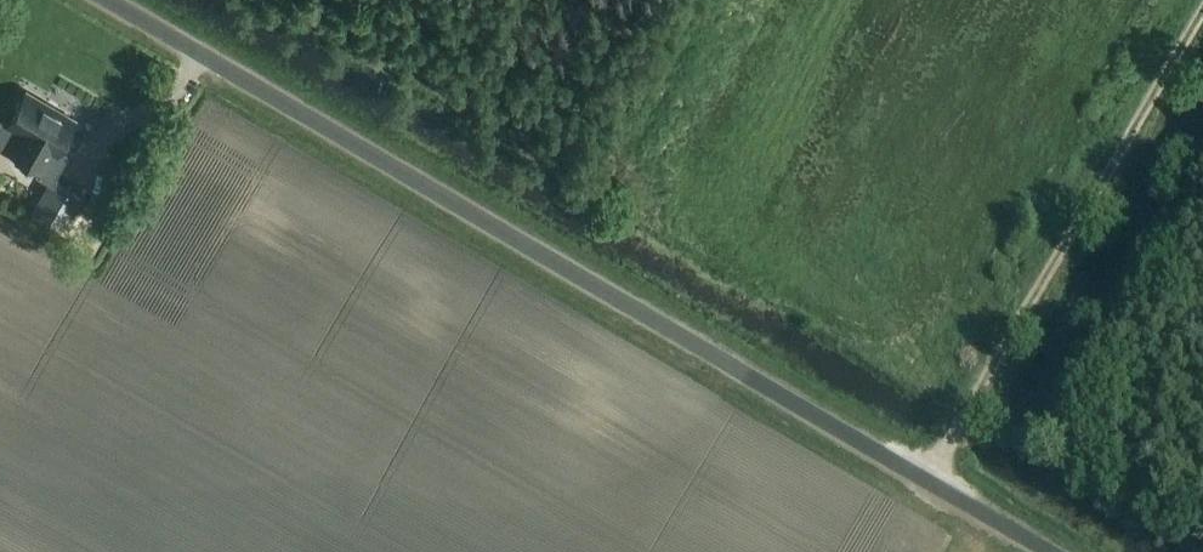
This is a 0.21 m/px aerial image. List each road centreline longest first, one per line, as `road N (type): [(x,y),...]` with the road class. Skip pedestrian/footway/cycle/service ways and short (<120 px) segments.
road 1 (unclassified): [(1043,551),(107,0)]
road 2 (track): [(925,483),(1202,10)]

